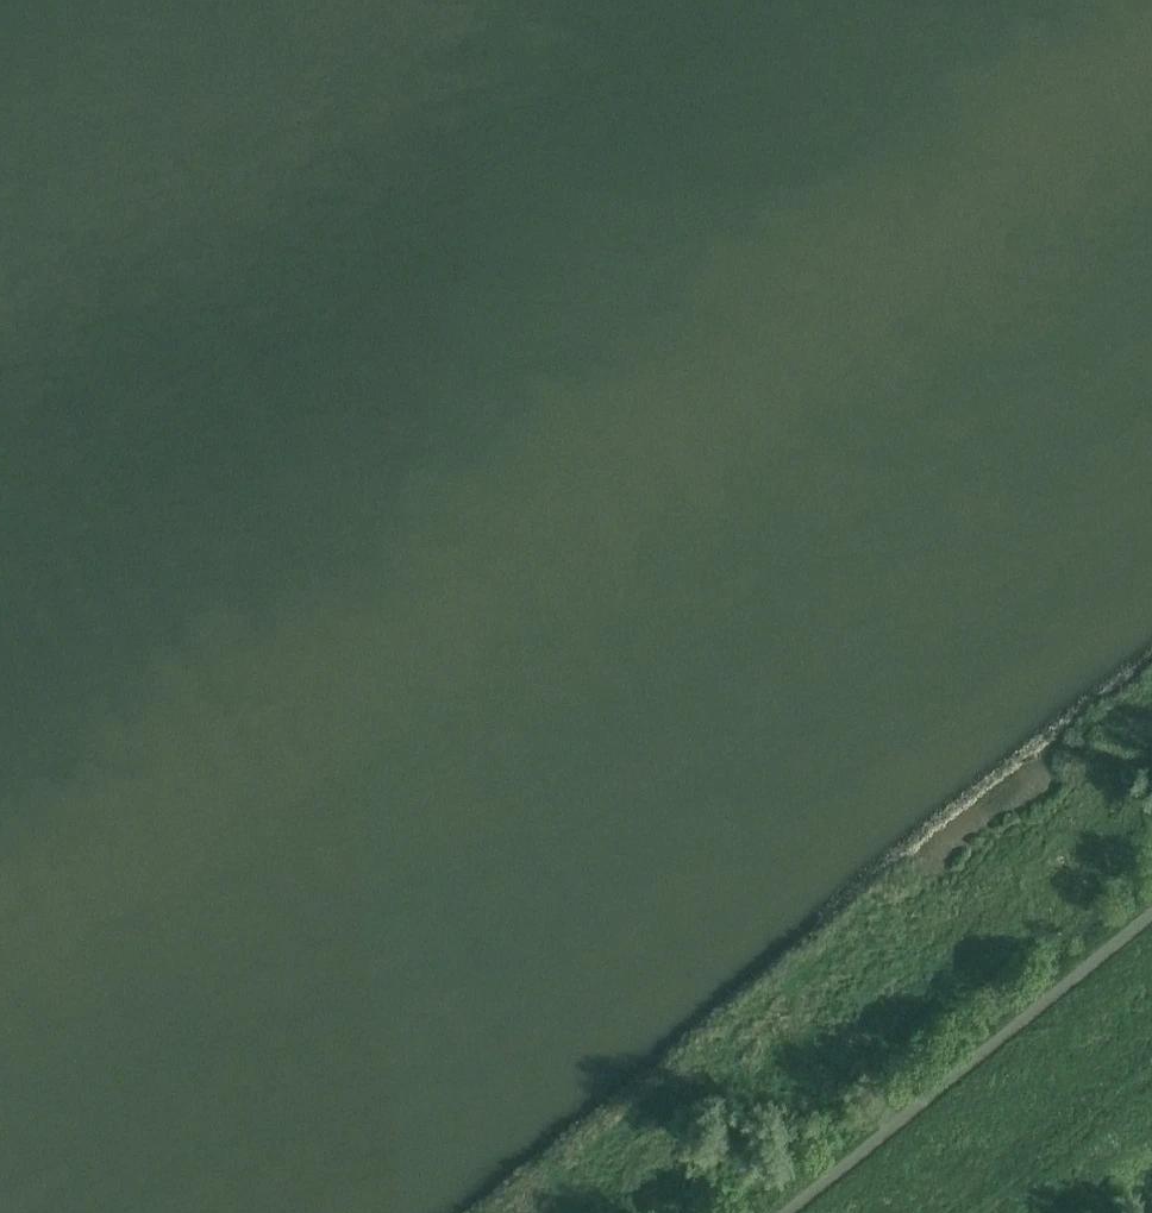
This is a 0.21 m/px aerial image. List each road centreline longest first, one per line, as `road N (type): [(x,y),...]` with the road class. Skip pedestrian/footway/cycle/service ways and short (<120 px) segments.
road 1 (track): [(986,1212),(1151,1079)]

